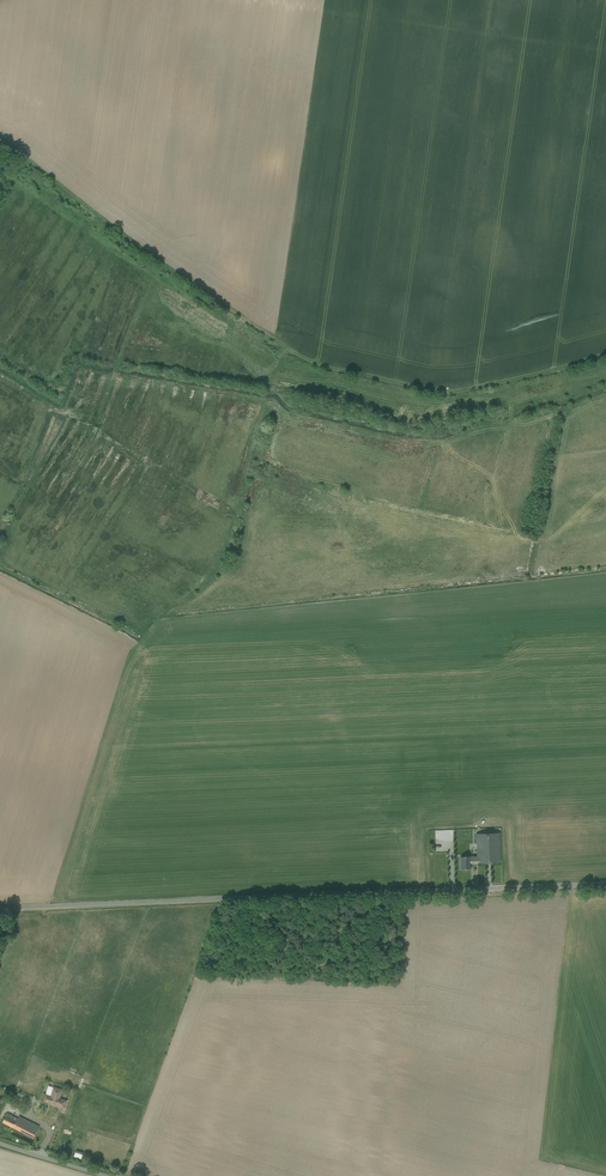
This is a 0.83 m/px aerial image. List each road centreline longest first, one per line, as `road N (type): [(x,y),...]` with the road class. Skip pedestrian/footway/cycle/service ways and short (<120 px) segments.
road 1 (unclassified): [(605,884),(0,908)]

